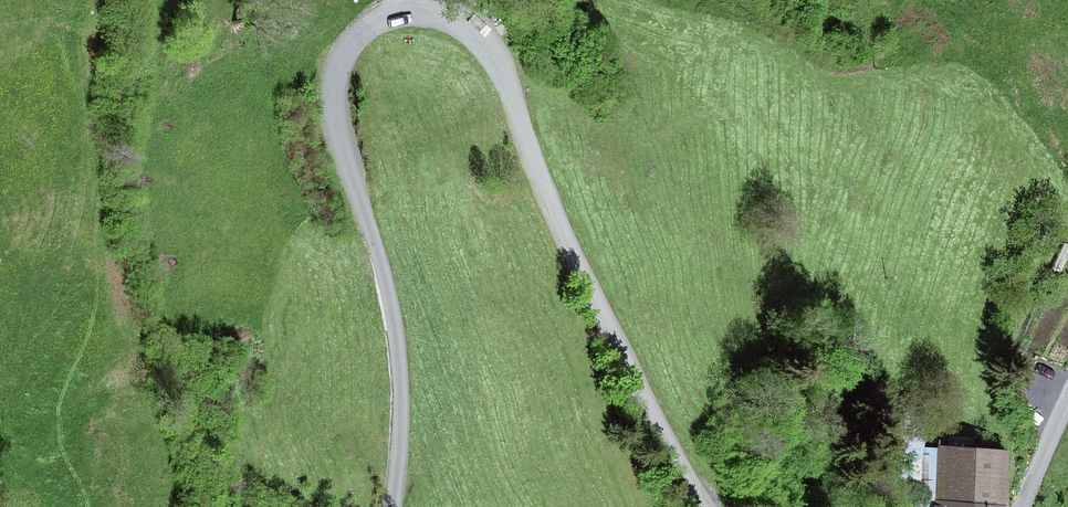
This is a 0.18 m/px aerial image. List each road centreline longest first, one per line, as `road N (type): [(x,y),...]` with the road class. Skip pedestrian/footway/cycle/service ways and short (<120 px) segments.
road 1 (unclassified): [(703,506),(533,164),(500,54),(469,25),(406,3)]
road 2 (unclassified): [(406,3),(352,44),(336,83),(334,121),(389,296),(402,366),(404,479),(396,506)]

